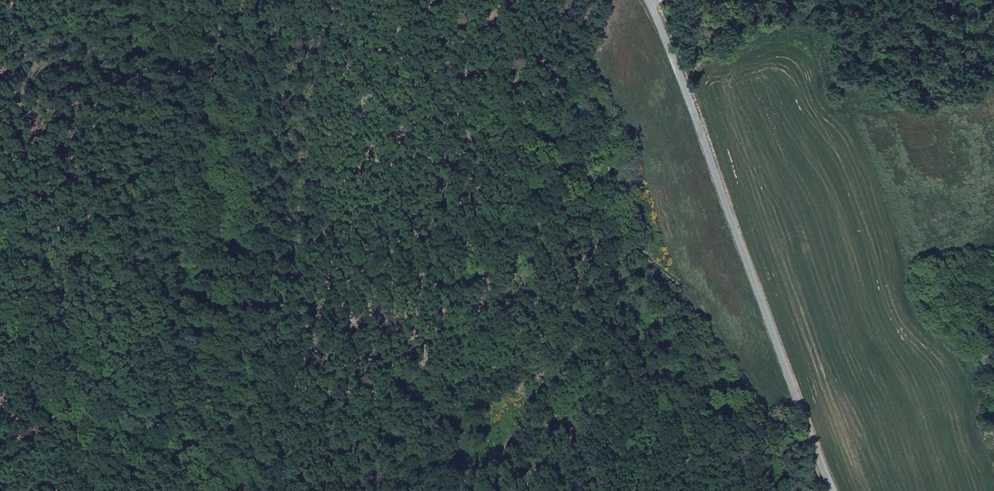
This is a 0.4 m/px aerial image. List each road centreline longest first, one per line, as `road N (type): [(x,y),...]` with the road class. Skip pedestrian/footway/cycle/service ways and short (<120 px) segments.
road 1 (unclassified): [(651,0),(833,490)]
road 2 (track): [(221,156),(360,326),(403,397),(464,451),(456,490)]

